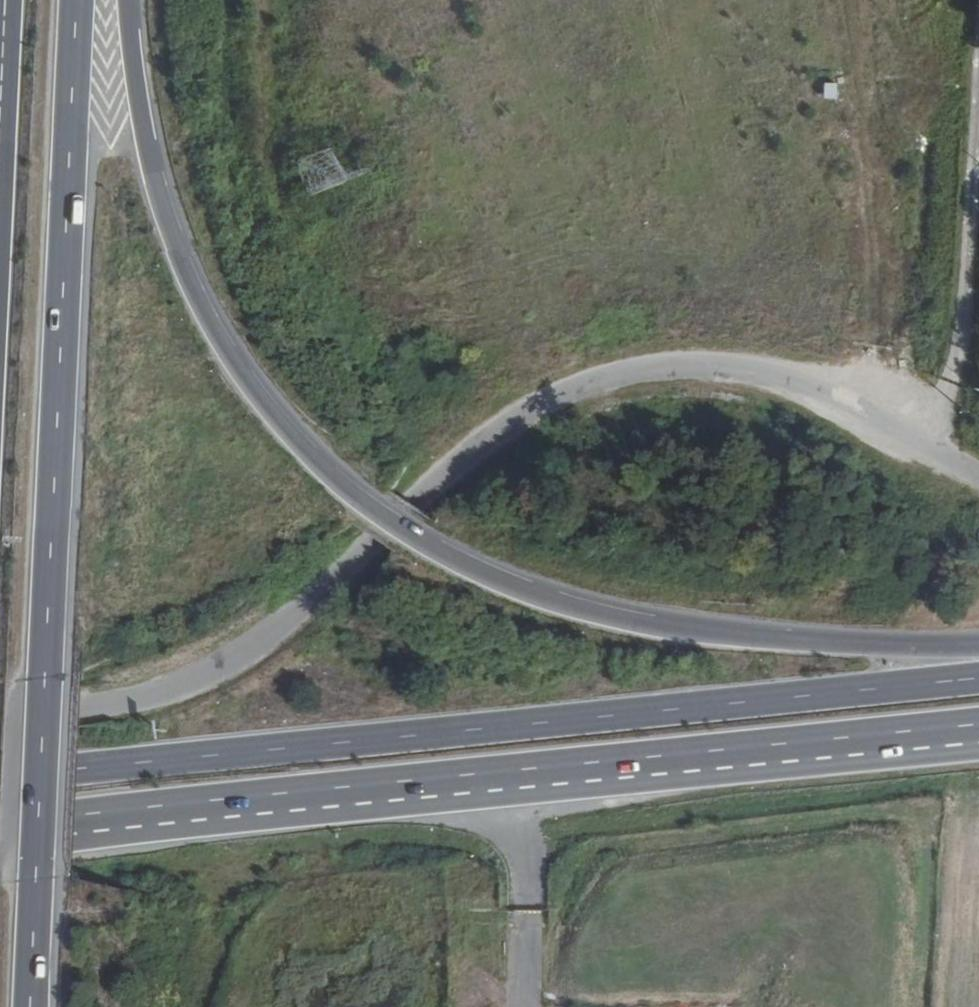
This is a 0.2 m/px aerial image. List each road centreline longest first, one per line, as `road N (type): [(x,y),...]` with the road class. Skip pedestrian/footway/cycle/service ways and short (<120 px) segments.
road 1 (motorway): [(978,647),(751,637),(630,621),(526,591),(452,556),(361,494),(254,387),(216,327),(159,194),(126,0)]
road 2 (unclassified): [(923,447),(828,395),(735,369),(652,367),(566,391),(437,475),(245,653),(164,692),(0,714)]
road 3 (motorway): [(29,1006),(78,0)]
road 4 (trunk): [(978,678),(0,778)]
road 5 (trunk): [(0,839),(77,824),(876,743)]
road 6 (unclassified): [(978,119),(957,370),(923,447)]
road 7 (track): [(262,0),(264,152),(283,222)]
road 8 (motorway): [(6,0),(0,121)]

